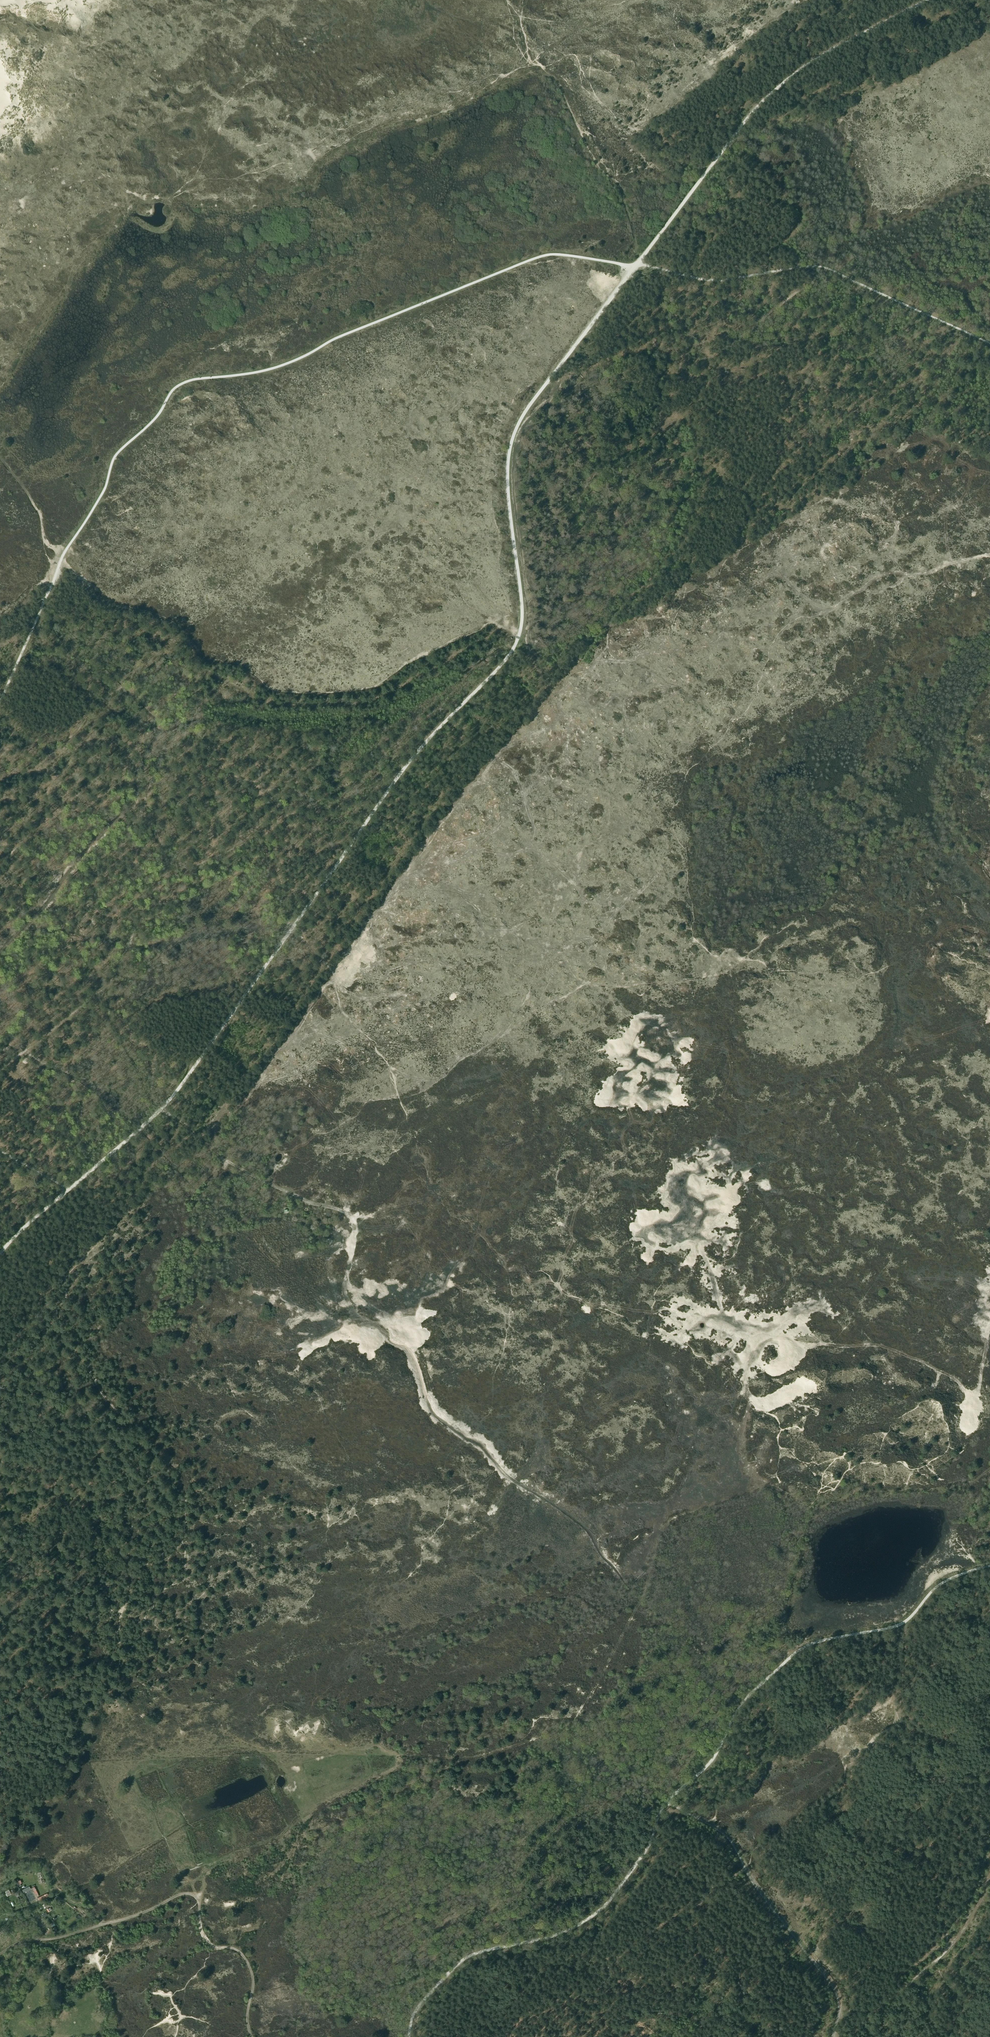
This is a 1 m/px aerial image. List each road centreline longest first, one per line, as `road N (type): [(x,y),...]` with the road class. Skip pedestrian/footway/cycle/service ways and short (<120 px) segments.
road 1 (track): [(0,1953),(190,1894),(198,1900),(208,1944),(235,1948),(251,1969),(250,2036)]
road 2 (track): [(742,1861),(700,1905),(614,1959),(595,1989),(523,2019),(506,2036)]

